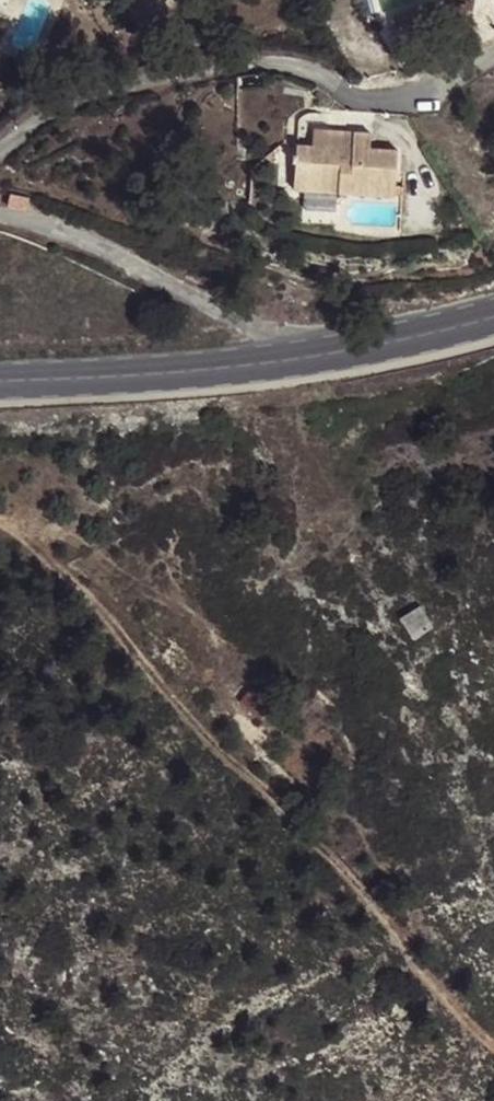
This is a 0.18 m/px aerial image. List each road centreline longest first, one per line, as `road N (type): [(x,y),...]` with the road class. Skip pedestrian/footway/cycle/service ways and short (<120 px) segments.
road 1 (track): [(0,529),(84,589),(493,1046)]
road 2 (residential): [(493,53),(426,97),(396,101),(356,97),(305,69),(266,63),(179,75),(107,90),(46,117),(0,150)]
road 3 (unclassified): [(0,220),(324,354)]
road 4 (secondary): [(324,354),(216,371),(0,381)]
road 5 (secondary): [(493,319),(324,354)]

